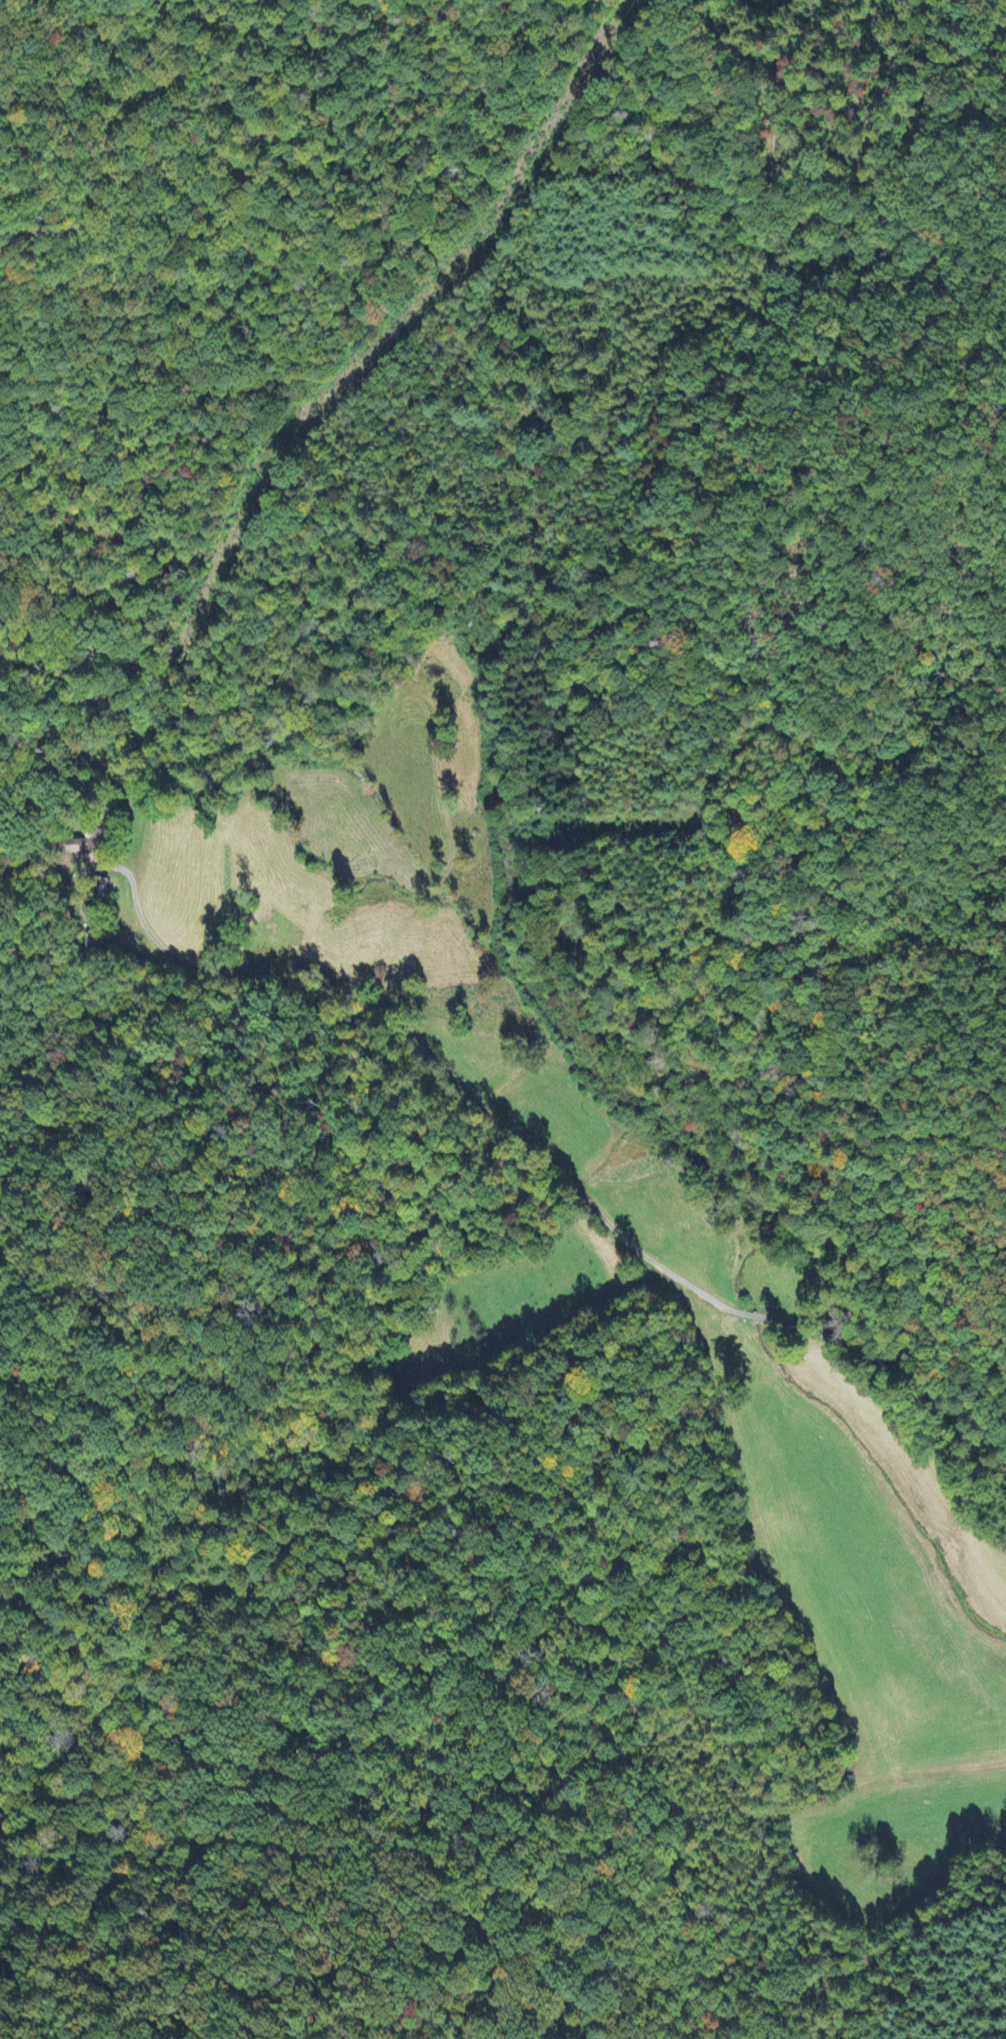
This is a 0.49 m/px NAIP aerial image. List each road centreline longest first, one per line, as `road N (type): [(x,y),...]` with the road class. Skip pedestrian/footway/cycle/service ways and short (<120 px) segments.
road 1 (residential): [(102,866),(129,873),(146,930),(183,962),(219,972),(303,970),(361,999),(676,1278),(739,1313),(857,1344),(925,1378),(970,1428),(1005,1495)]

